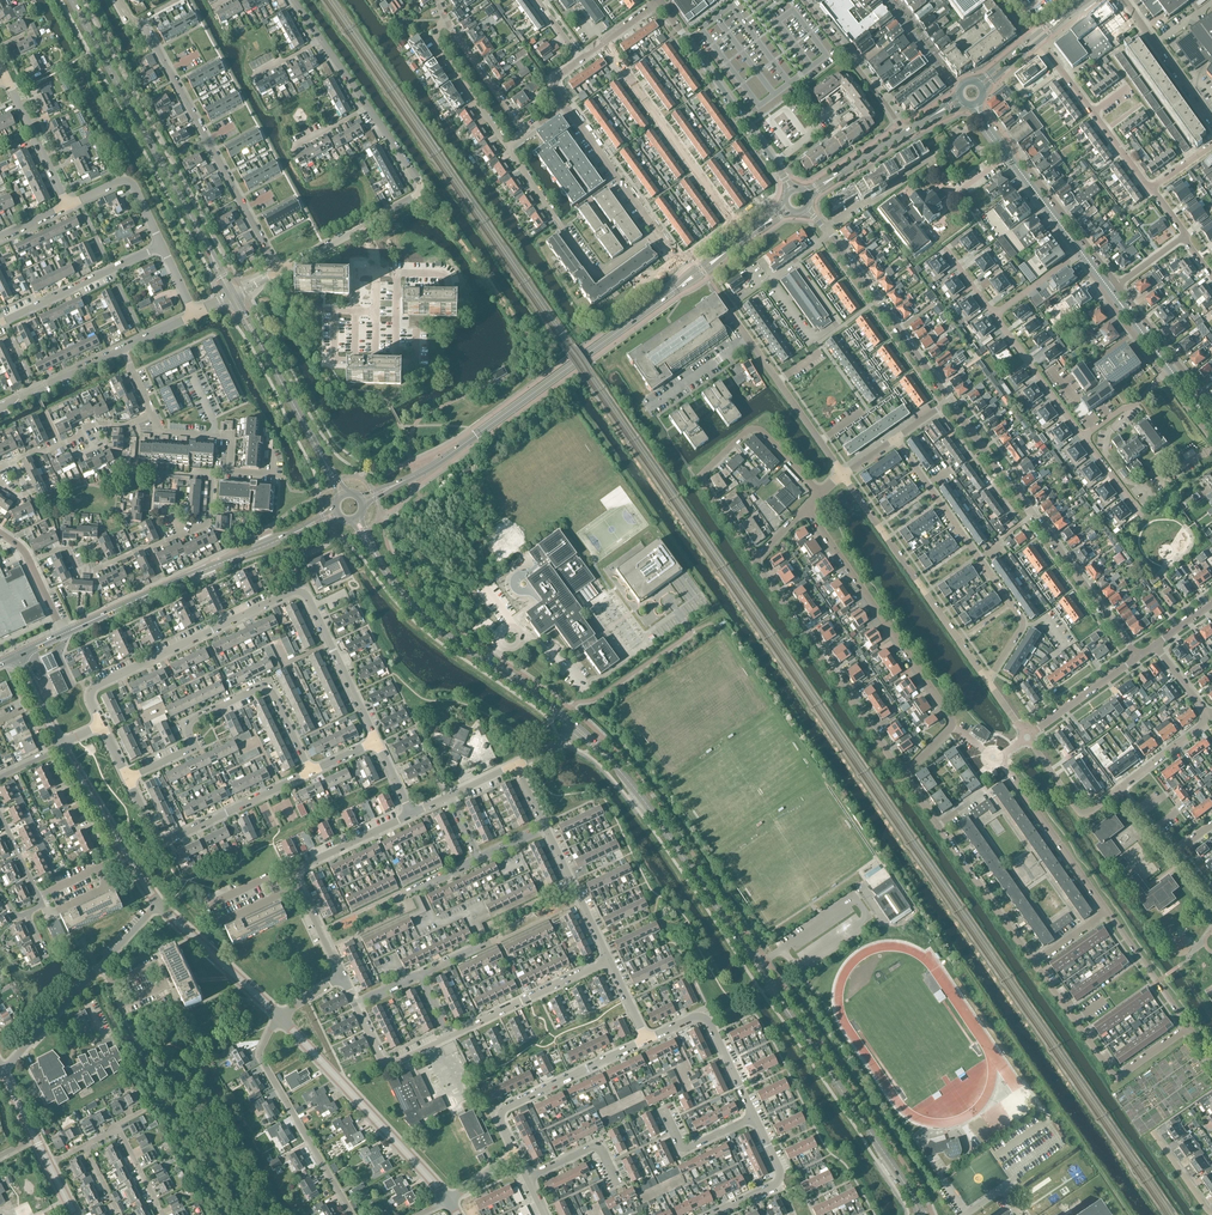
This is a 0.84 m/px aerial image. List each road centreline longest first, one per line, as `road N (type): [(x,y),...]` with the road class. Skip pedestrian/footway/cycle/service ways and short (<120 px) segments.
road 1 (unclassified): [(101,725),(91,700),(99,685),(294,591),(308,598),(376,741)]
road 2 (secondary): [(399,484),(679,287)]
road 3 (residential): [(279,271),(143,22),(132,20),(121,0)]
road 4 (residential): [(1128,644),(949,402)]
road 5 (secondary): [(211,253),(72,0)]
road 6 (unclassified): [(129,778),(189,749),(196,719),(260,689),(273,698),(309,772)]
road 7 (residential): [(904,777),(755,560)]
road 8 (residential): [(755,560),(700,479),(755,430),(819,495)]
road 9 (residential): [(953,727),(806,510)]
road 10 (residential): [(708,242),(733,224),(603,45)]
road 11 (unclassified): [(449,1203),(280,1019)]
road 12 (residential): [(949,402),(805,209)]
road 13 (unclassified): [(309,772),(168,842),(158,841),(129,778)]
road 14 (residential): [(658,233),(597,276),(506,149)]
road 15 (residential): [(791,190),(660,4)]
road 16 (residential): [(1035,961),(904,777)]
road 17 (unclassified): [(351,1214),(259,1055),(280,1019)]
road 18 (secondary): [(376,556),(429,622),(535,696)]
road 19 (secondary): [(788,1012),(907,1187)]
road 20 (secondary): [(613,764),(734,932)]
road 21 (unclassified): [(647,1040),(506,1107),(501,1121),(515,1152)]
road 22 (residential): [(1009,603),(896,438)]
road 23 (residential): [(958,639),(844,475)]
road 24 (residential): [(844,475),(733,317)]
road 25 (residential): [(1106,910),(993,758)]
road 26 (residential): [(0,323),(162,246)]
road 27 (residential): [(450,1036),(609,960)]
road 28 (unclassified): [(754,1118),(706,1019),(647,1040)]
road 29 (unclassified): [(280,1019),(155,903)]
road 30 (unclassified): [(1118,285),(1024,161),(1011,159)]
road 31 (unclassified): [(904,134),(804,0)]
road 32 (residential): [(362,226),(417,189),(368,108)]
road 33 (residential): [(658,233),(564,108)]
road 34 (unclassified): [(1211,123),(1124,0)]
road 35 (residential): [(995,316),(1084,436)]
road 36 (residential): [(506,149),(438,49),(445,22)]
road 37 (unclassified): [(0,1068),(101,963)]
road 38 (residential): [(1121,789),(1083,818),(1027,738)]
road 39 (residential): [(547,829),(609,960)]
road 40 (residential): [(1190,1028),(1106,910)]
road 41 (residential): [(1117,1080),(1035,961)]
road 42 (residential): [(6,77),(67,207)]
road 43 (unclassified): [(711,1214),(779,1177),(754,1118)]
road 44 (secondary): [(325,462),(258,339)]
road 45 (residential): [(526,135),(445,22)]
road 46 (residential): [(67,207),(129,182),(162,246)]
road 47 (unclassified): [(1027,738),(1139,656)]
road 48 (residential): [(377,361),(377,255),(362,226)]
road 49 (unclassified): [(1202,395),(1118,285)]
road 50 (residential): [(354,1006),(384,1064),(450,1036)]
road 51 (residential): [(36,559),(66,548),(78,572),(91,573),(151,548)]
road 52 (residential): [(0,408),(123,349)]
road 53 (residential): [(229,473),(232,437),(159,431),(151,413)]
road 54 (tertiary): [(182,579),(299,531)]
road 55 (unclassified): [(125,856),(61,747)]
road 56 (residential): [(292,893),(282,872),(242,890),(213,903),(222,924)]
road 57 (residential): [(303,868),(411,815)]

